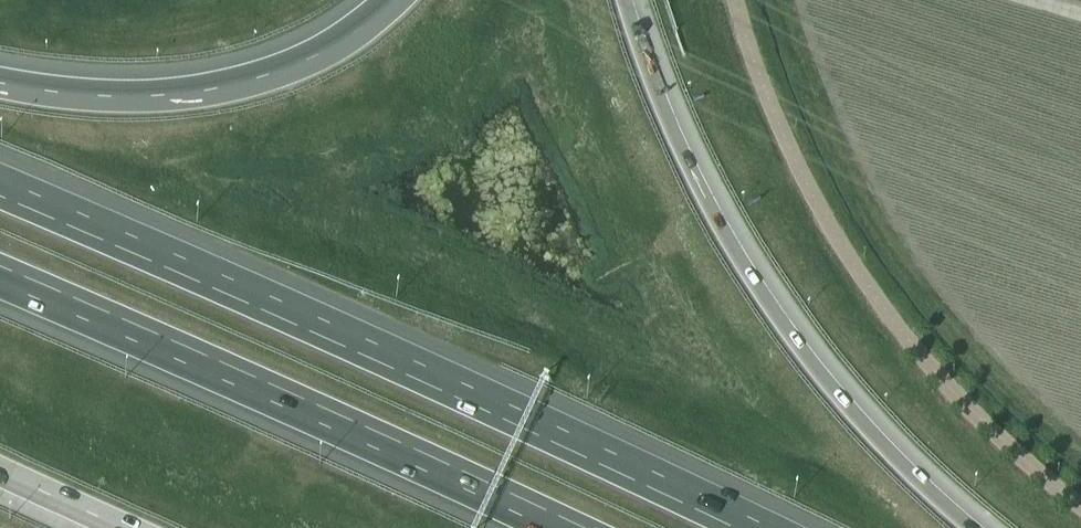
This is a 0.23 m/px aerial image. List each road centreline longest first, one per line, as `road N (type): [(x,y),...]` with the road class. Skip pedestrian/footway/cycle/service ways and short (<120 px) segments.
road 1 (motorway): [(771,527),(0,180)]
road 2 (motorway): [(970,527),(856,416),(754,284),(684,159),(623,0)]
road 3 (motorway): [(0,274),(567,527)]
road 4 (motorway): [(392,0),(307,59),(204,90),(102,96),(0,83)]
road 5 (motorway): [(0,472),(124,527)]

